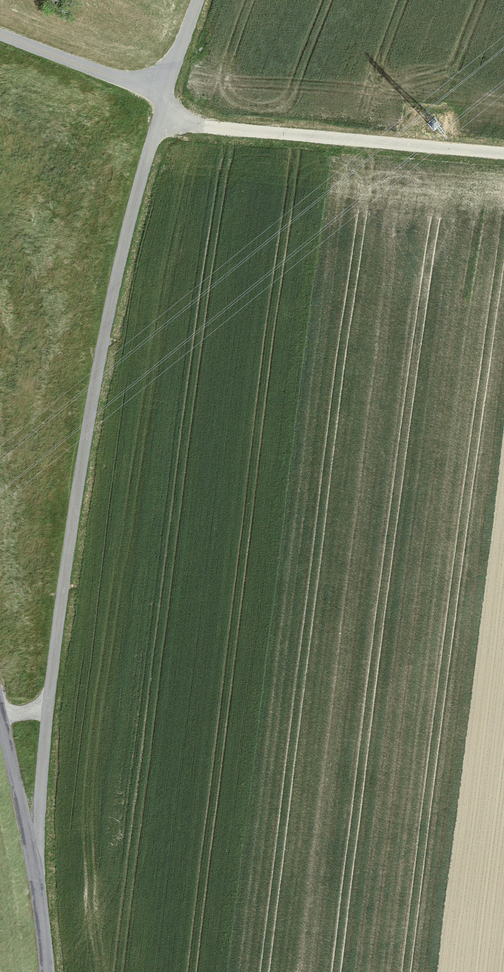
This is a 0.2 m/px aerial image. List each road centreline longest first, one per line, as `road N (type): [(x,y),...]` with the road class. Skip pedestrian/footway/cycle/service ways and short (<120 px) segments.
road 1 (track): [(0,718),(43,714),(71,505),(119,258),(162,98)]
road 2 (track): [(155,125),(503,155)]
road 3 (track): [(0,35),(162,98),(199,0)]
road 4 (track): [(42,971),(37,892),(0,734)]
road 5 (track): [(43,714),(37,892)]

